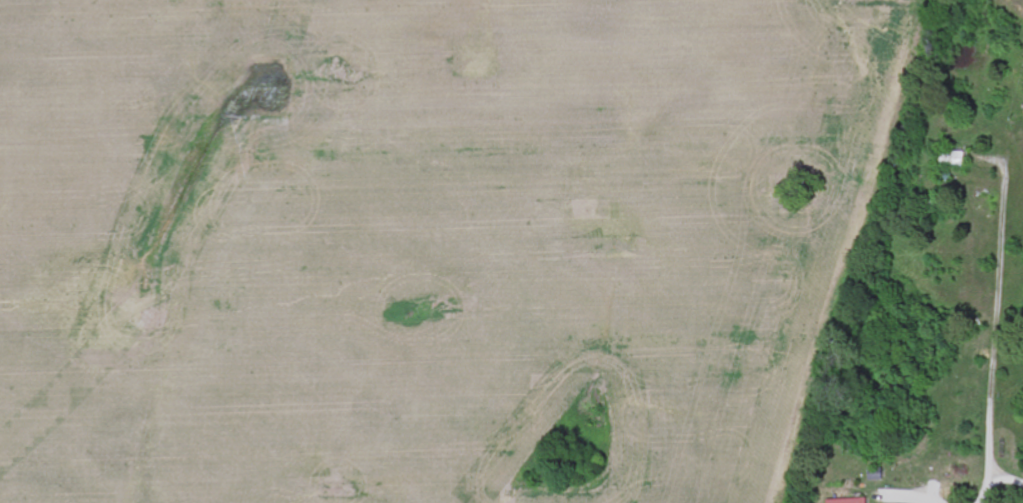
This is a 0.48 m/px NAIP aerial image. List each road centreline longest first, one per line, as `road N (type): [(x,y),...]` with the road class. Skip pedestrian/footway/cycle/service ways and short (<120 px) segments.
road 1 (residential): [(981,502),(993,451),(1006,200)]

